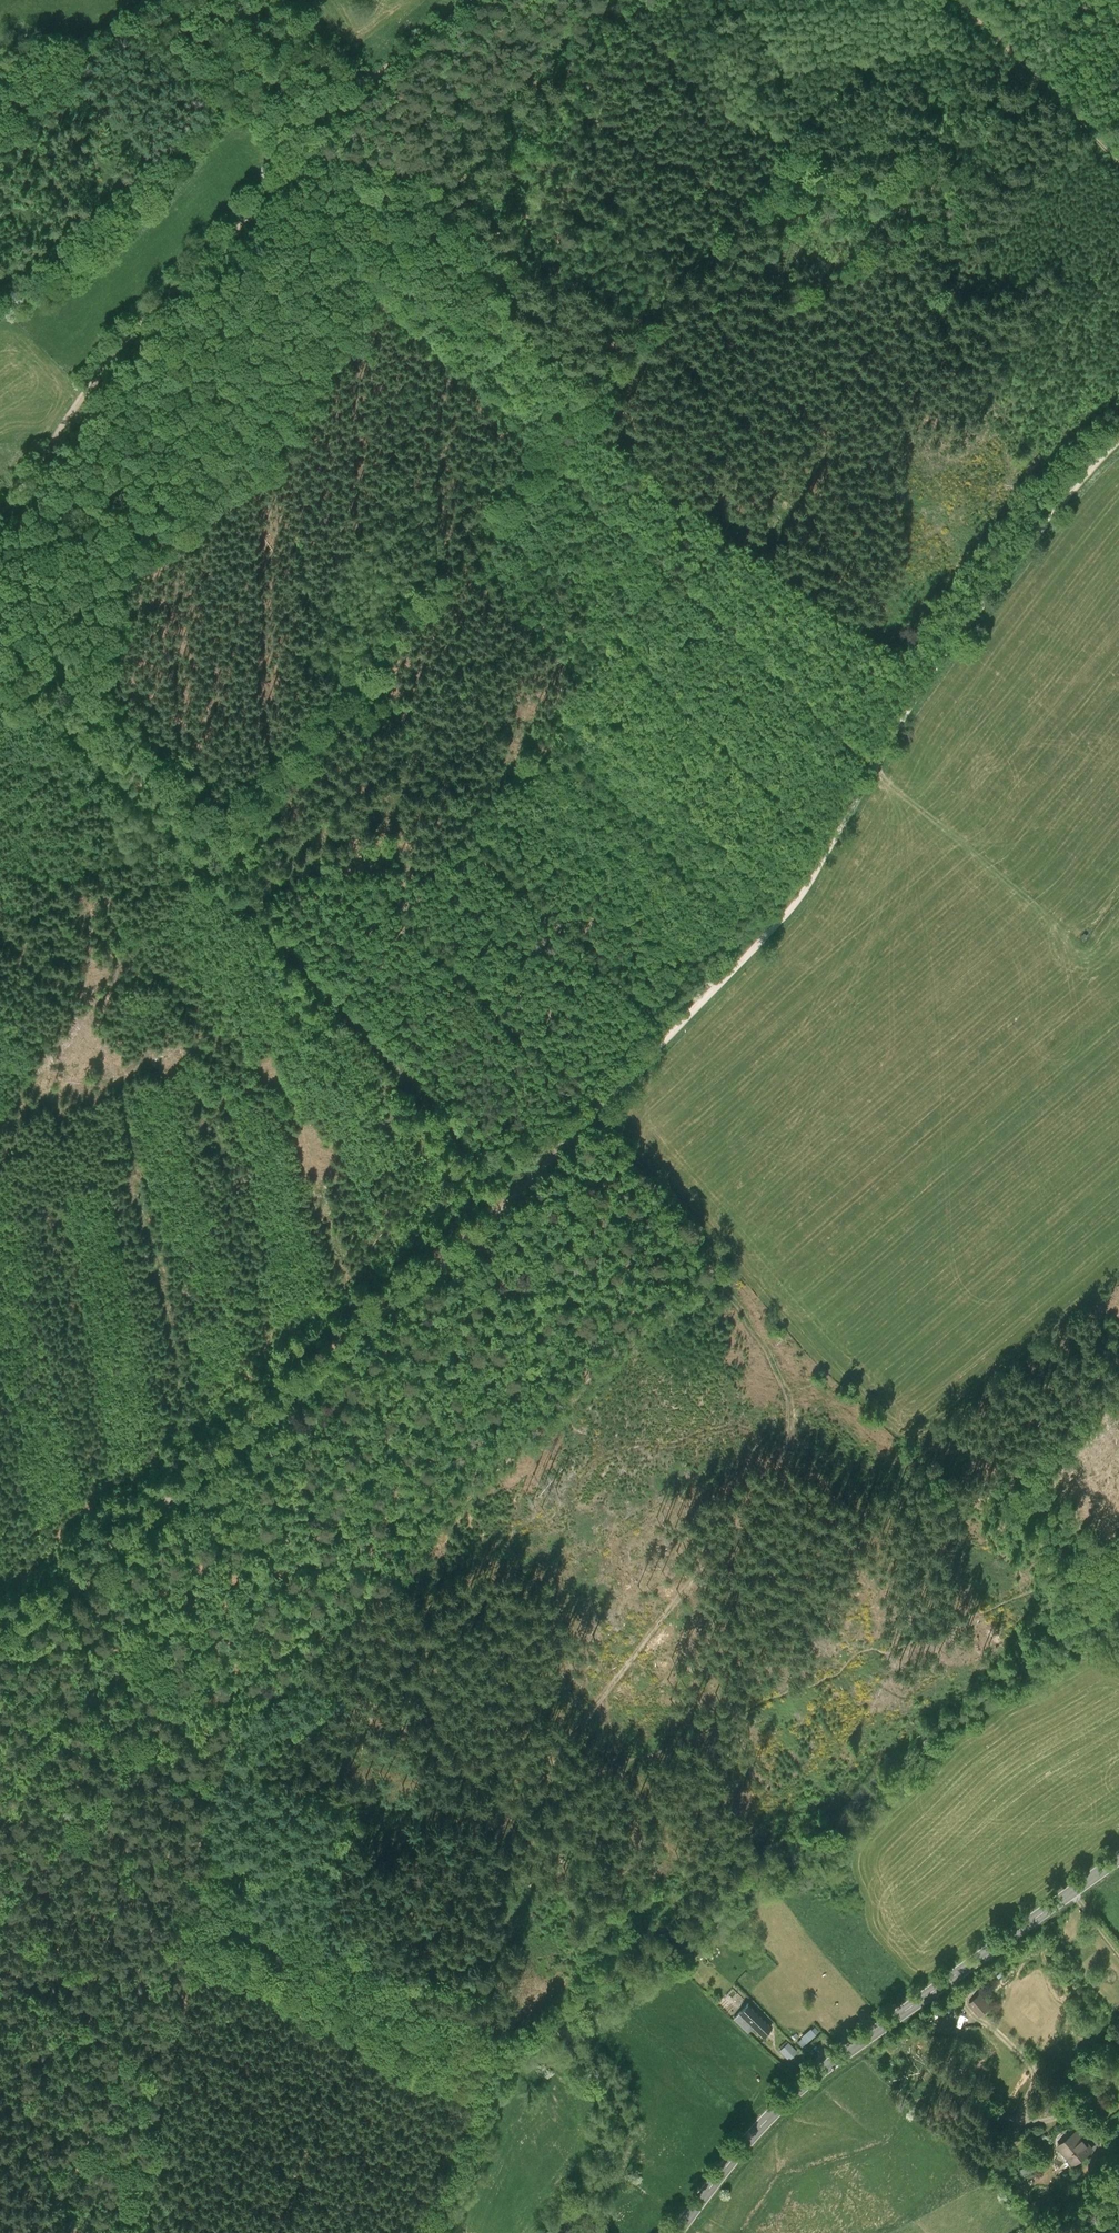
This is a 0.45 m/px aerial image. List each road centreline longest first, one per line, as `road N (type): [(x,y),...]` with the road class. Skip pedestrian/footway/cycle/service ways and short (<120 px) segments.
road 1 (track): [(463,0),(336,108),(142,325),(0,500)]
road 2 (track): [(1118,152),(971,0)]

